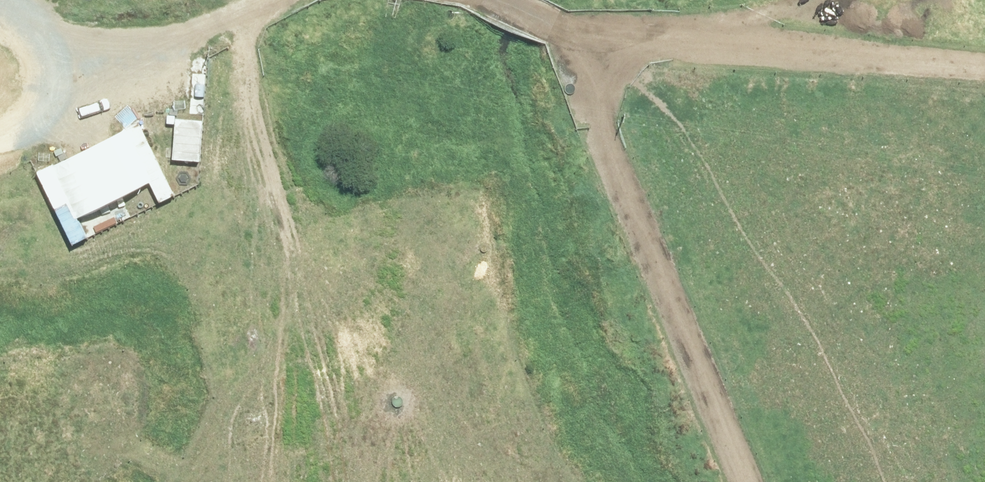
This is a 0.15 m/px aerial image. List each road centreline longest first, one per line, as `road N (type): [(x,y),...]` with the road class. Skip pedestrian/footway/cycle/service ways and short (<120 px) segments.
road 1 (track): [(491,0),(627,47),(984,77)]
road 2 (track): [(627,47),(609,107),(762,481)]
road 3 (track): [(58,63),(152,45),(290,0)]
road 4 (track): [(0,13),(24,25),(58,63),(36,118),(0,130)]

